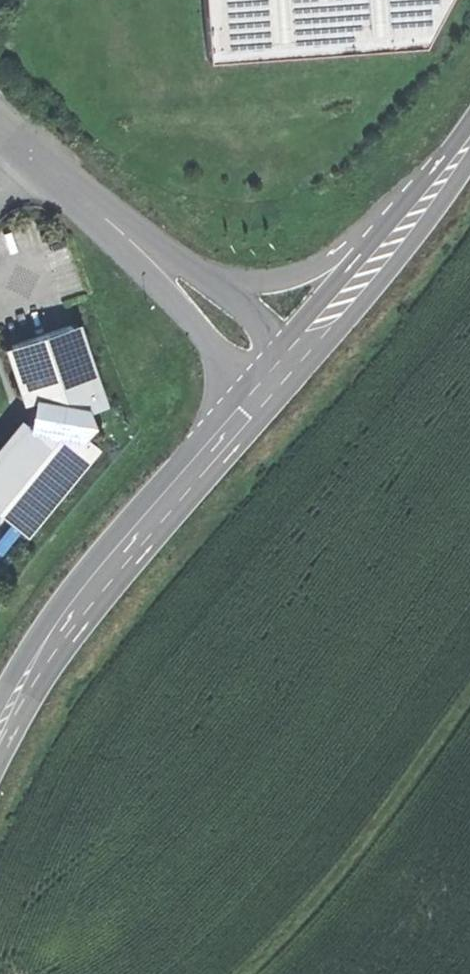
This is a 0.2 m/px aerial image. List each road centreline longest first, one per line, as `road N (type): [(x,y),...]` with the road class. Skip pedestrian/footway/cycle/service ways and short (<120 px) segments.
road 1 (tertiary): [(256,392),(62,616),(0,720)]
road 2 (track): [(469,703),(292,943),(255,973)]
road 3 (residential): [(0,124),(164,264)]
road 4 (residential): [(393,232),(293,272),(223,288)]
road 5 (residential): [(164,264),(182,301),(256,392)]
road 6 (tertiary): [(393,232),(293,348)]

